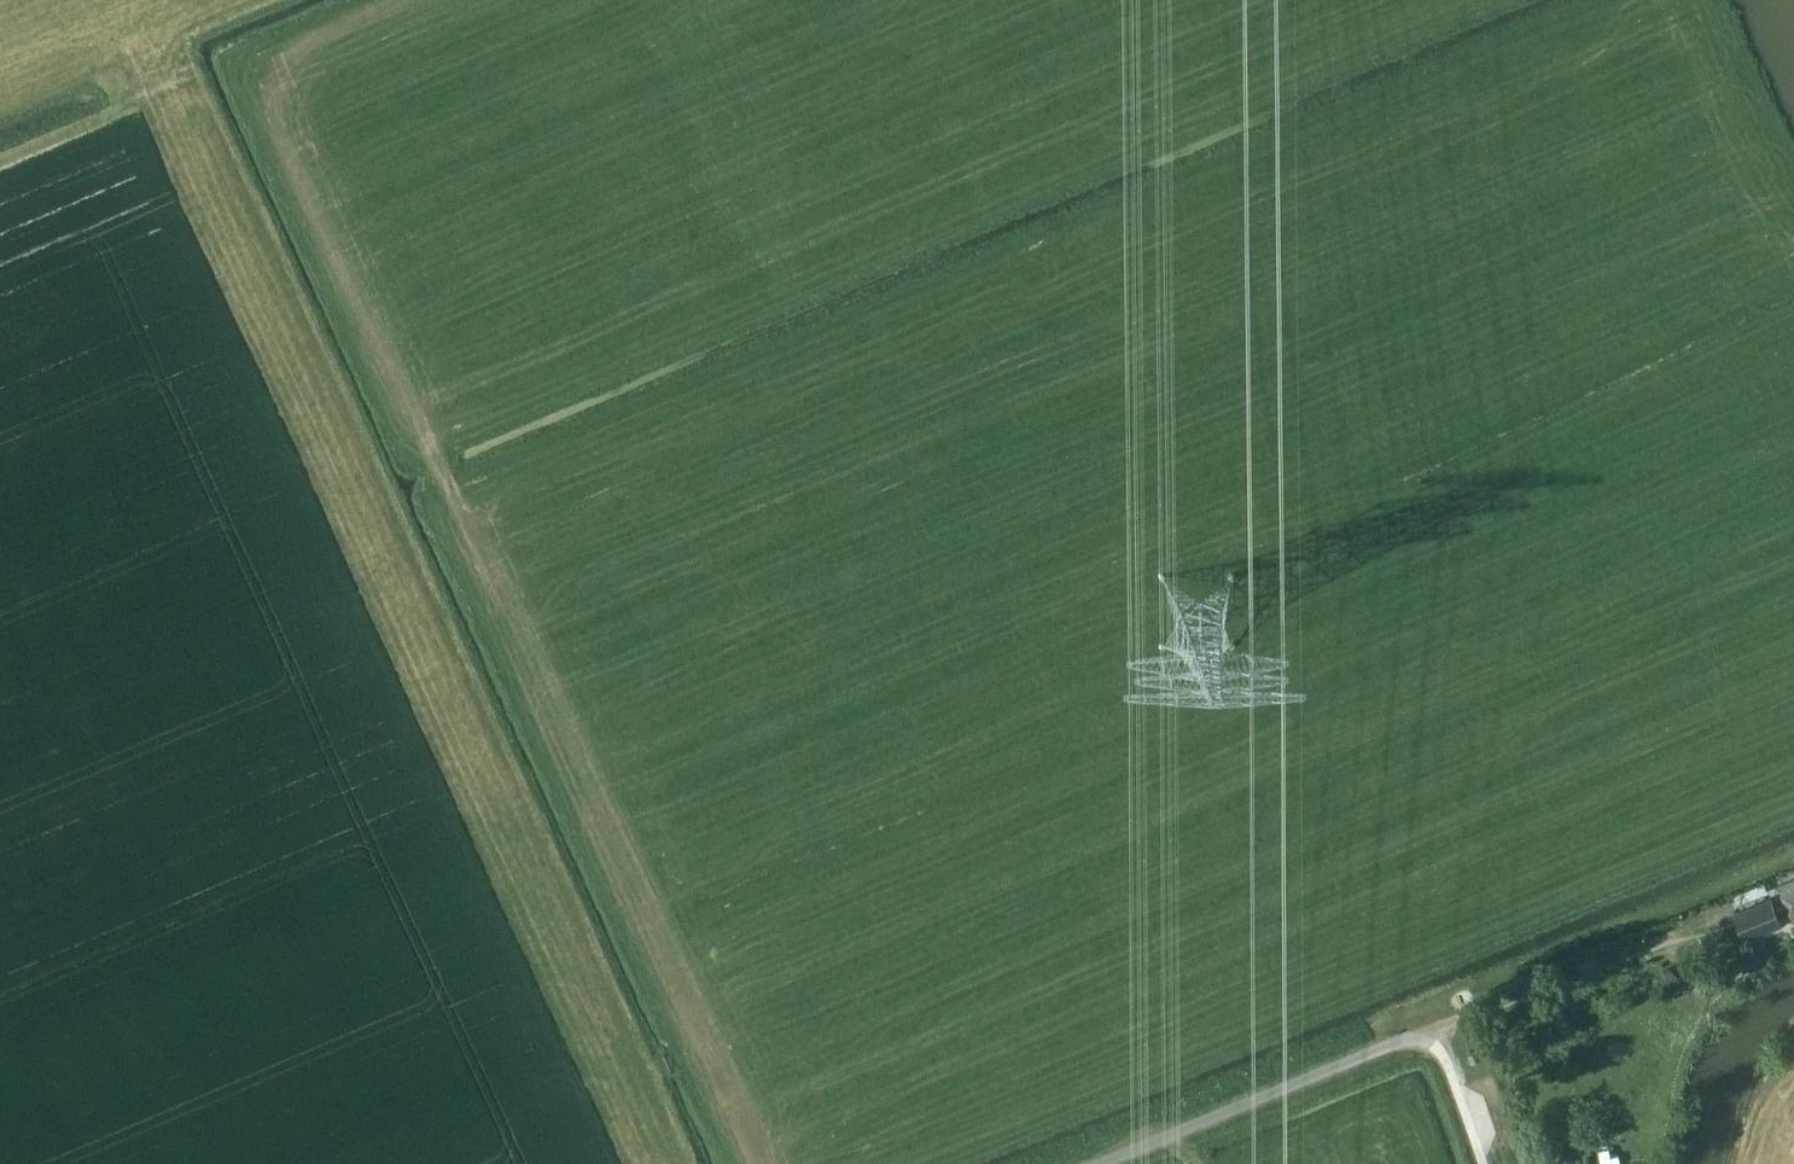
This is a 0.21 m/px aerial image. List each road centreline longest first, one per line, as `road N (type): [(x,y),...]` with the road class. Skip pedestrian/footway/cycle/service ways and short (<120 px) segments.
road 1 (unclassified): [(1100,1163),(1412,1038),(1447,1057),(1480,1149)]

